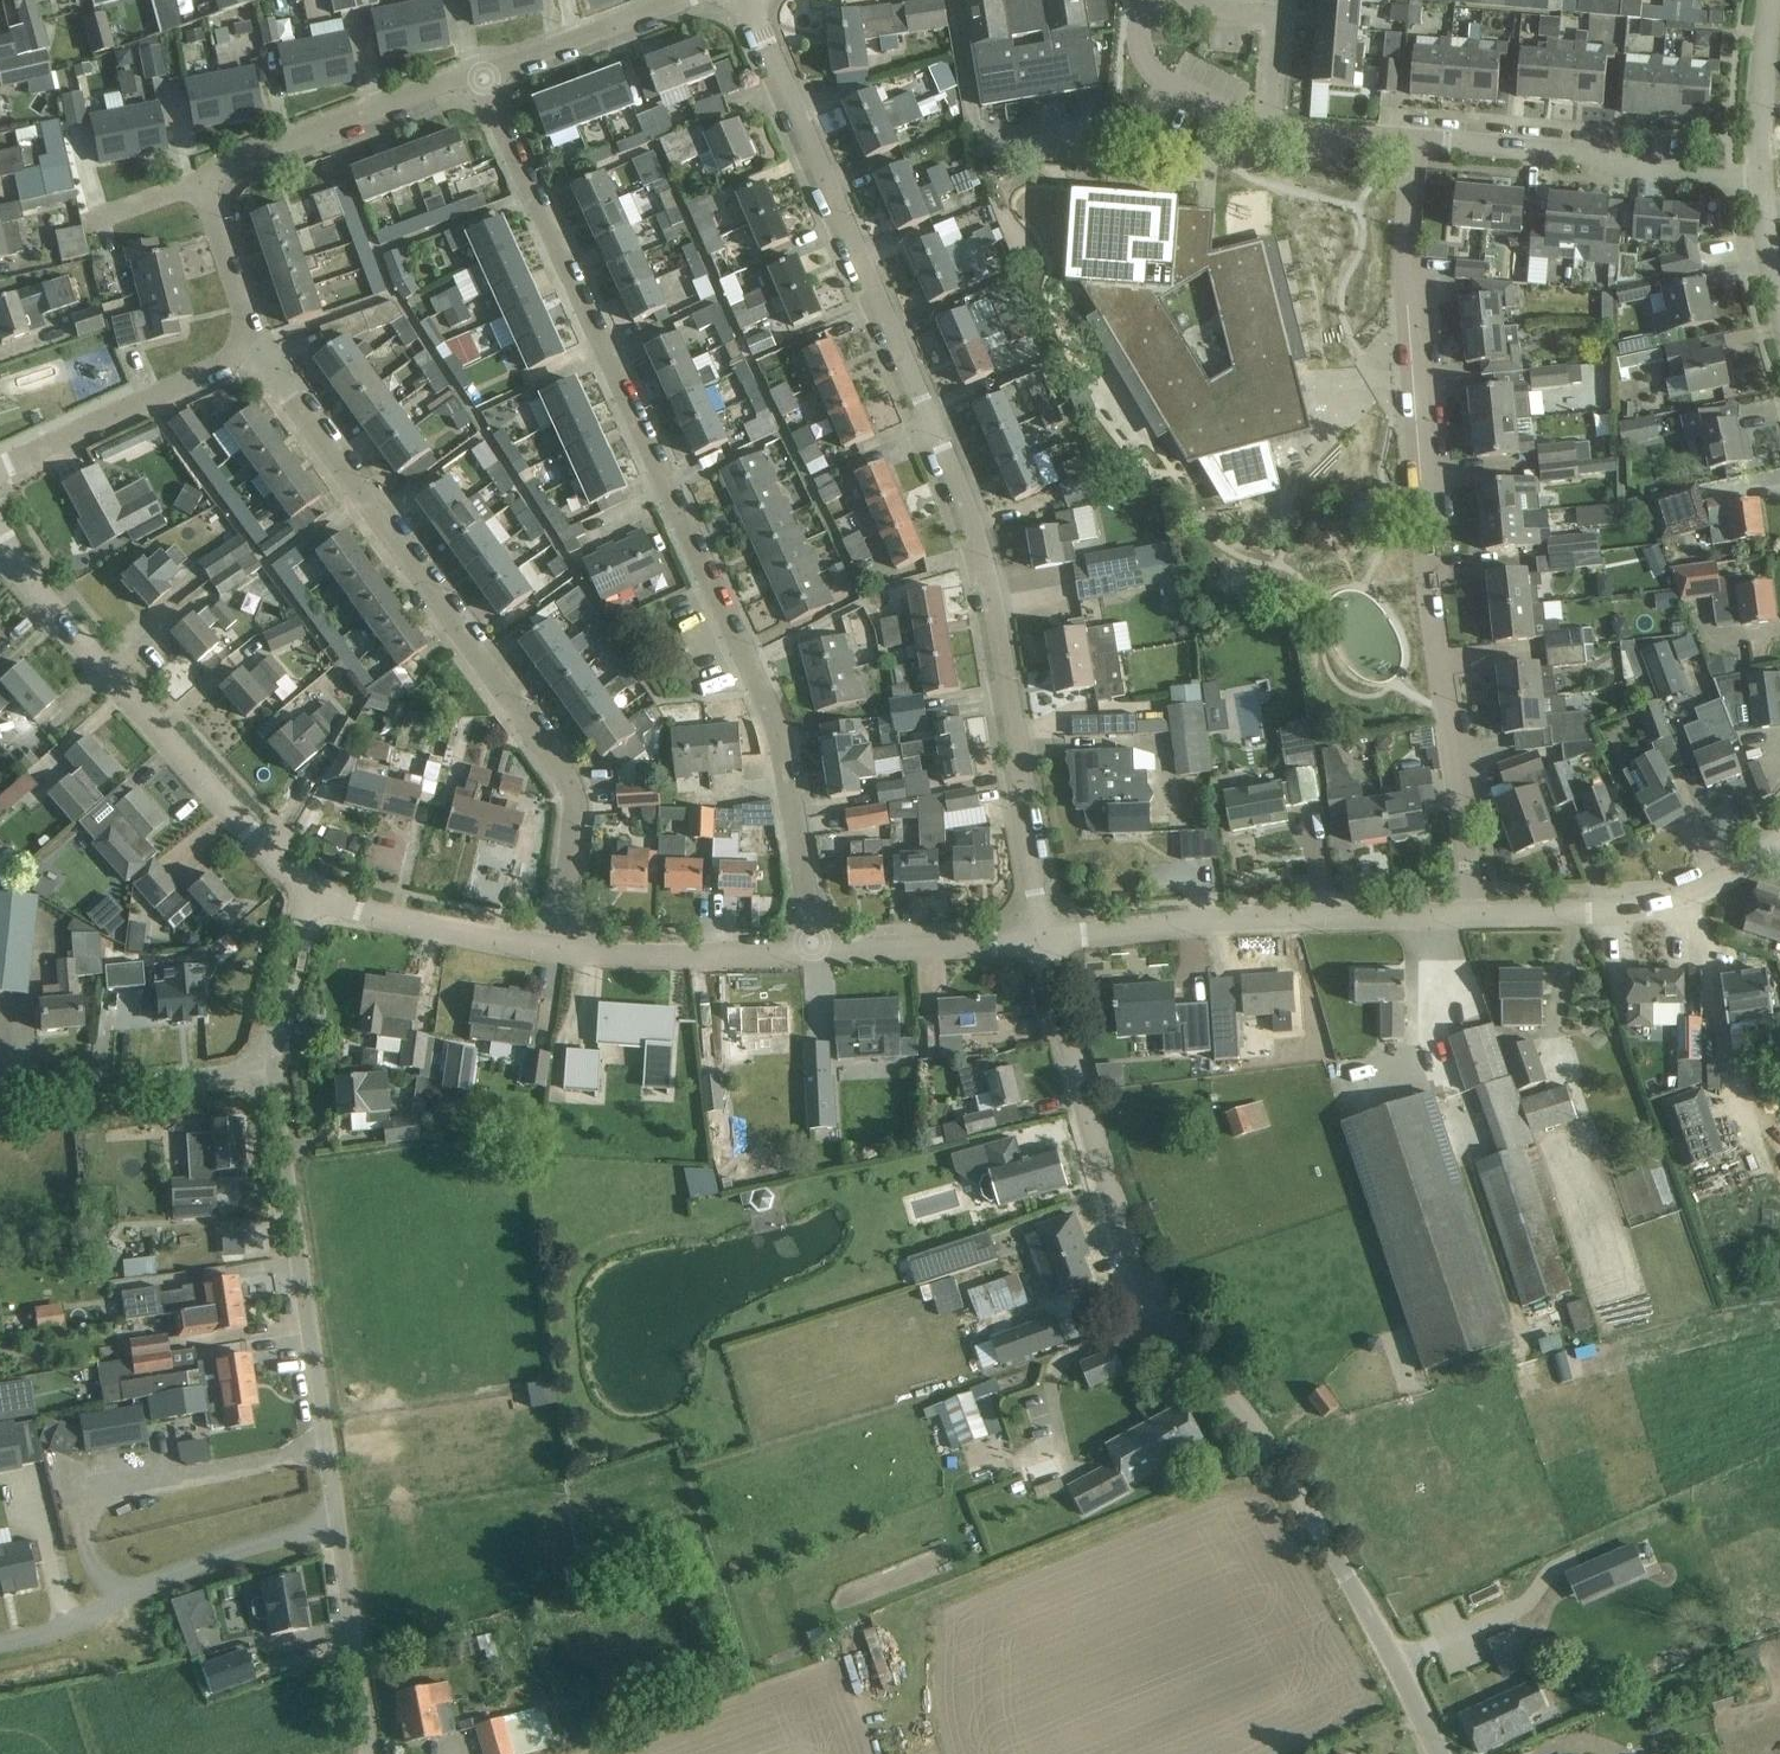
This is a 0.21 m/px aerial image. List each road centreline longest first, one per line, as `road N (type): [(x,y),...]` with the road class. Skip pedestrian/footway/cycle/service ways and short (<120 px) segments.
road 1 (unclassified): [(1041,941),(993,607),(973,527),(743,0)]
road 2 (residential): [(812,950),(776,736),(478,71)]
road 3 (unclassified): [(1437,1753),(1336,1554),(1197,1351),(1137,1240),(1080,1090),(1041,941)]
road 4 (residential): [(1474,917),(1421,565),(1424,460),(1401,250),(1412,146)]
road 5 (residential): [(558,948),(574,797),(257,352)]
road 6 (residential): [(362,1753),(270,1071)]
road 7 (residential): [(0,536),(68,627),(308,892)]
road 8 (residential): [(1041,941),(1210,920),(1474,917)]
road 9 (residential): [(1760,180),(1412,146)]
road 10 (residential): [(1474,917),(1619,912),(1696,894),(1779,836)]
road 11 (residential): [(478,71),(203,181)]
road 12 (residential): [(257,352),(0,470)]
road 13 (residential): [(270,1071),(0,1102)]
road 14 (residential): [(308,892),(439,928),(558,948)]
road 15 (residential): [(558,948),(812,950)]
road 16 (residential): [(1268,132),(1275,17),(1141,3)]
road 17 (residential): [(812,950),(1041,941)]
road 18 (residential): [(685,0),(478,71)]
road 19 (residential): [(1268,132),(1153,73),(1139,40),(1141,3)]
road 20 (residential): [(270,1071),(271,1019),(308,892)]
road 21 (residential): [(1760,180),(1772,0)]
road 22 (residential): [(203,181),(227,278),(257,352)]
road 23 (residential): [(1412,146),(1268,132)]
road 24 (residential): [(203,181),(89,221)]

